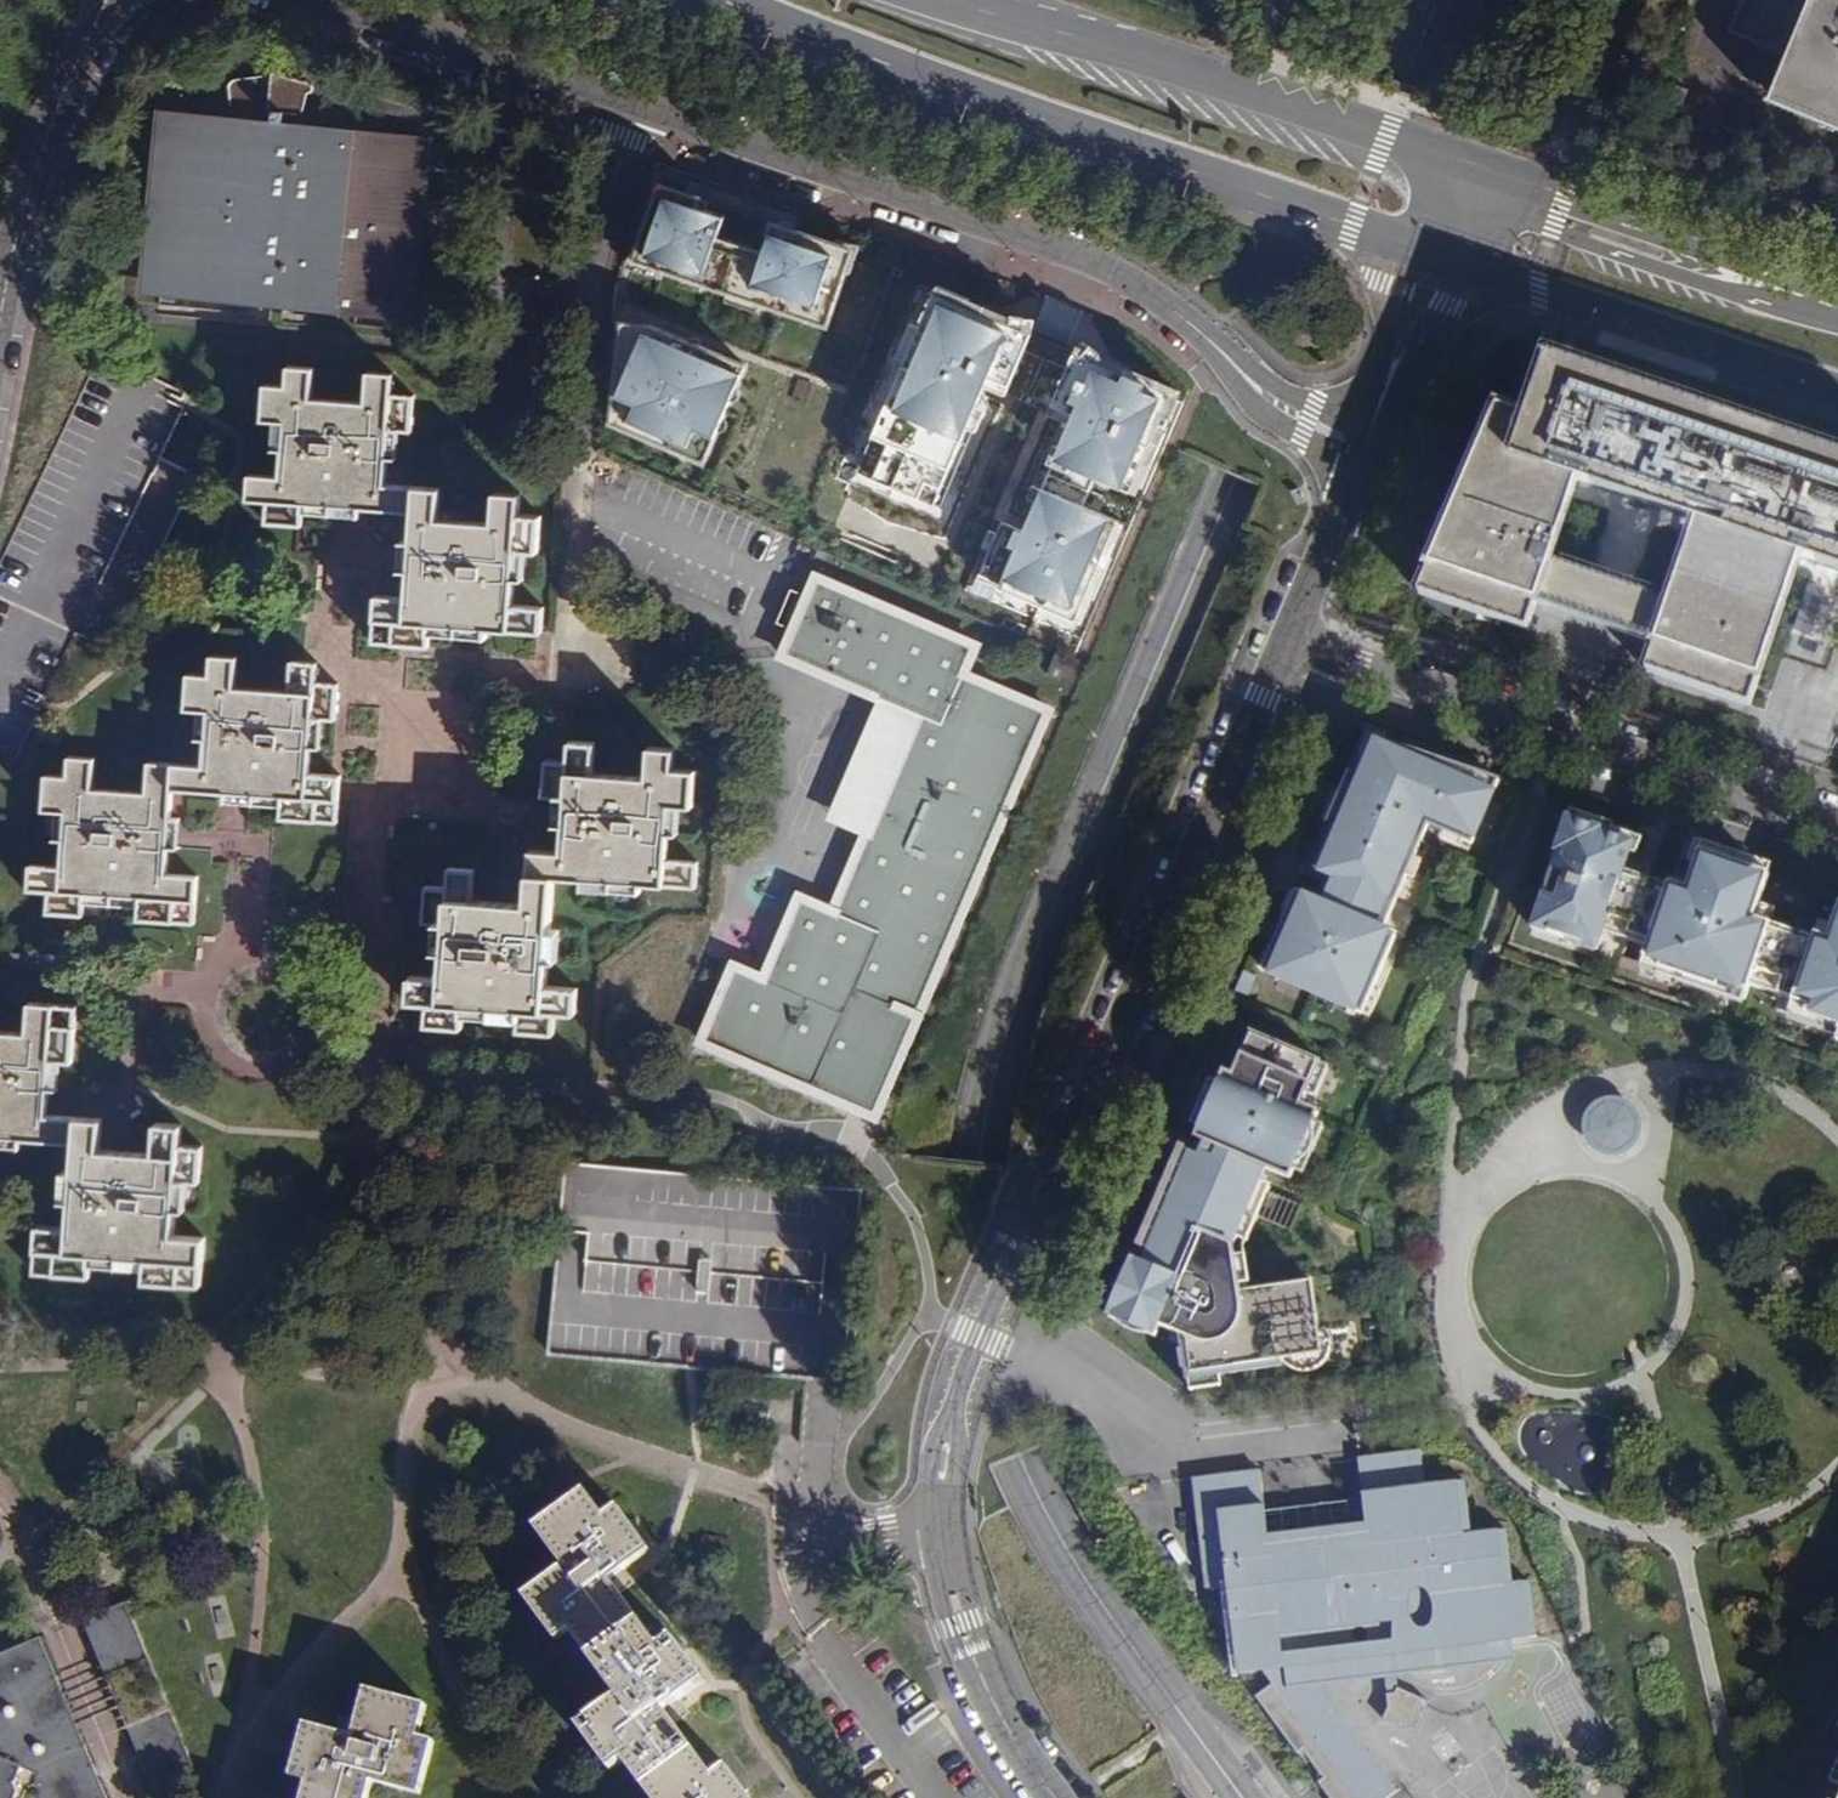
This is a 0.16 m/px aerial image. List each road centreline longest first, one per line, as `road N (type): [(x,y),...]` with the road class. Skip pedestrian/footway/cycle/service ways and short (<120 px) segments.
road 1 (residential): [(1364,448),(1308,424),(1176,315),(1081,263),(629,109)]
road 2 (secondary): [(722,0),(1439,261)]
road 3 (residential): [(1837,831),(1556,735),(1290,632)]
road 4 (secondary): [(1467,180),(938,0)]
road 5 (residential): [(1290,632),(1074,1138)]
road 6 (secondary): [(1439,261),(1837,395)]
road 7 (secondary): [(1837,302),(1467,180)]
road 8 (residential): [(309,0),(629,109)]
road 9 (residential): [(1024,1219),(953,1412),(943,1526)]
road 10 (residential): [(943,1526),(972,1656),(1056,1797)]
road 11 (residential): [(101,0),(42,126),(0,276)]
road 12 (residential): [(1439,261),(1364,448)]
road 13 (residential): [(1364,448),(1290,632)]
road 14 (residential): [(629,109),(596,236),(591,292)]
road 15 (residential): [(823,1375),(815,1500),(821,1544)]
road 16 (residential): [(943,1526),(821,1544)]

